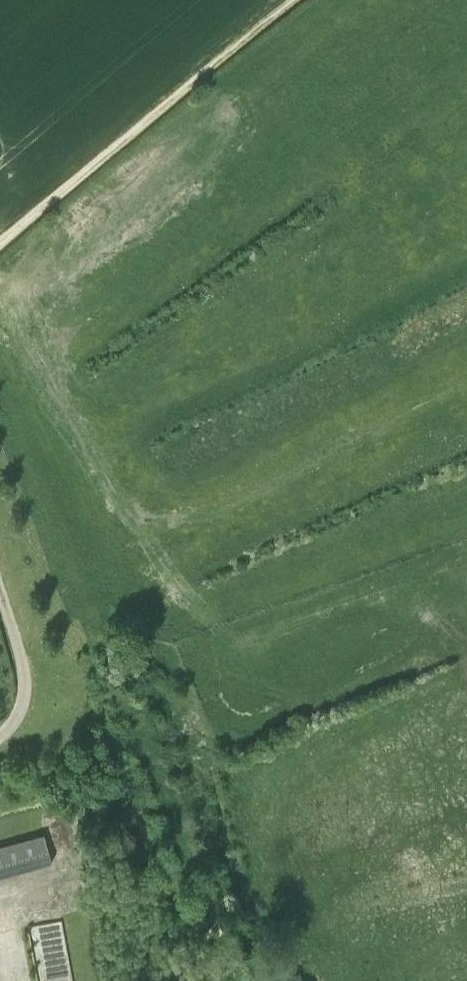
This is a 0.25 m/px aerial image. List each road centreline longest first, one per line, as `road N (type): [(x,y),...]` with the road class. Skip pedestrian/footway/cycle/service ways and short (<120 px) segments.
road 1 (track): [(293,0),(0,242)]
road 2 (track): [(0,737),(26,689),(0,590)]

